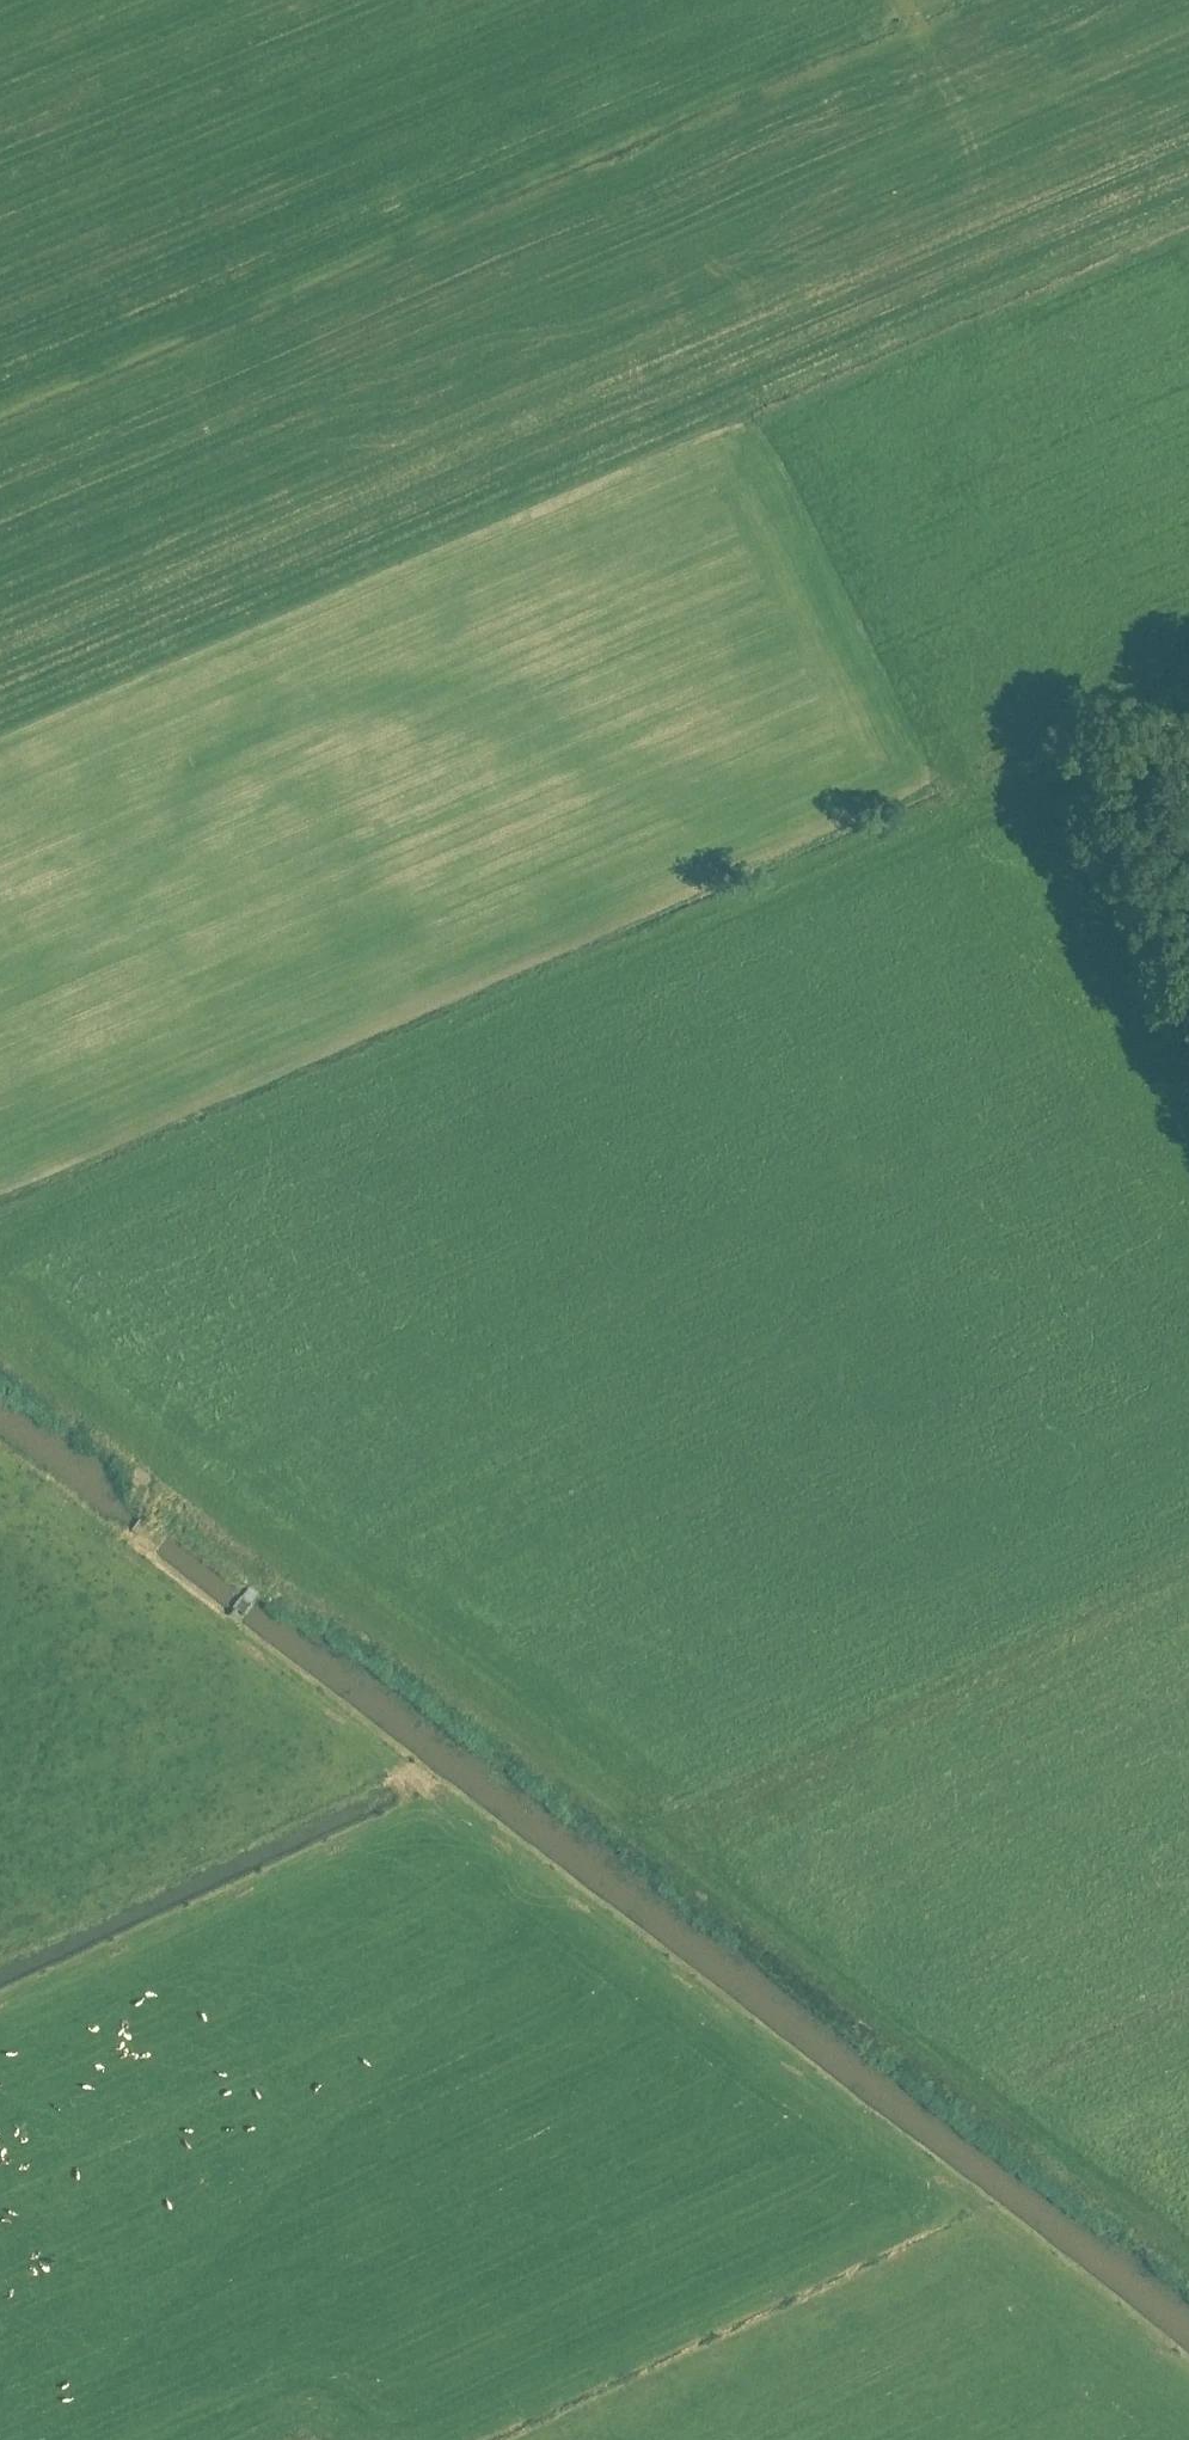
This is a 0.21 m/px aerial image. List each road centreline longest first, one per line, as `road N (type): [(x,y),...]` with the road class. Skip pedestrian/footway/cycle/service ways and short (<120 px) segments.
road 1 (track): [(758,74),(934,0)]

